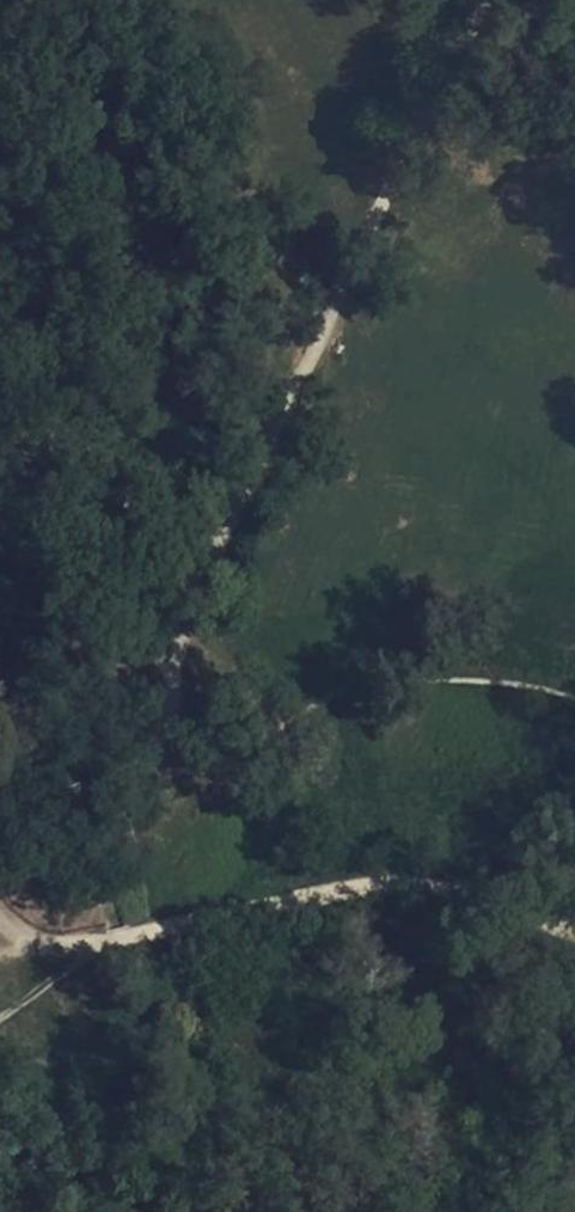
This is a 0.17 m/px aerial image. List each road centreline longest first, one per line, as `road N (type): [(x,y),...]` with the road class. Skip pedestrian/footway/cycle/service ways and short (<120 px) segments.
road 1 (track): [(574,932),(479,900),(396,887),(290,901),(111,945),(18,944)]

